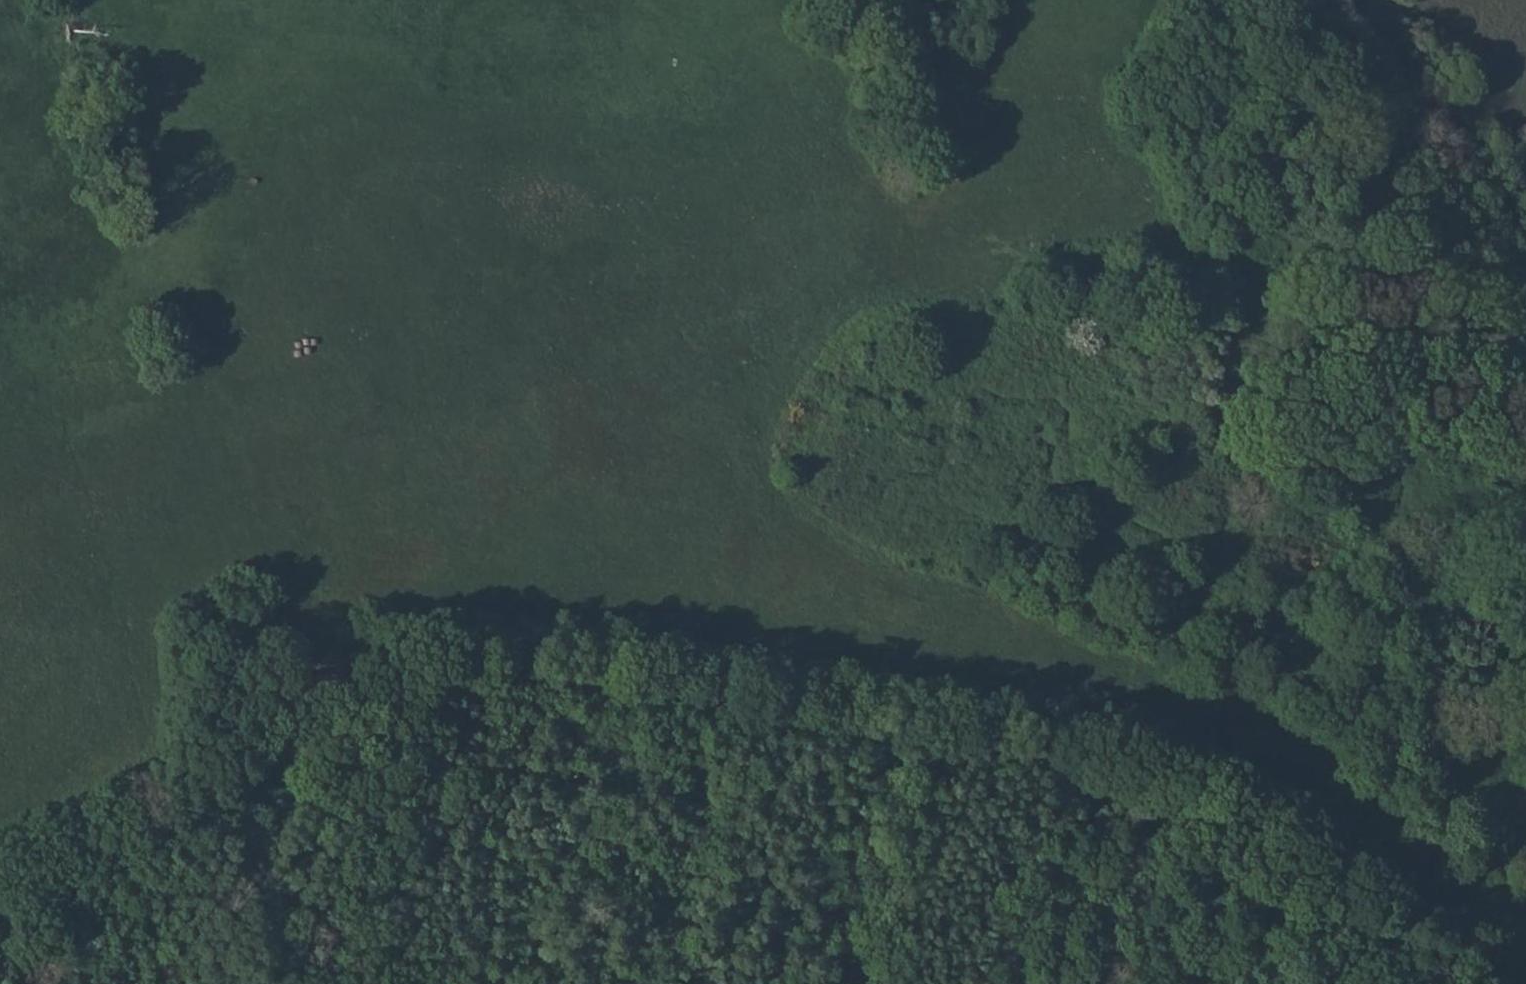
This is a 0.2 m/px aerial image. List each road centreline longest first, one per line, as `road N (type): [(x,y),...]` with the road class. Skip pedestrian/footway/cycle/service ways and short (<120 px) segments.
road 1 (track): [(1404,983),(1258,889),(1149,836),(1046,803),(755,767),(494,749),(287,808),(40,939),(0,949)]

